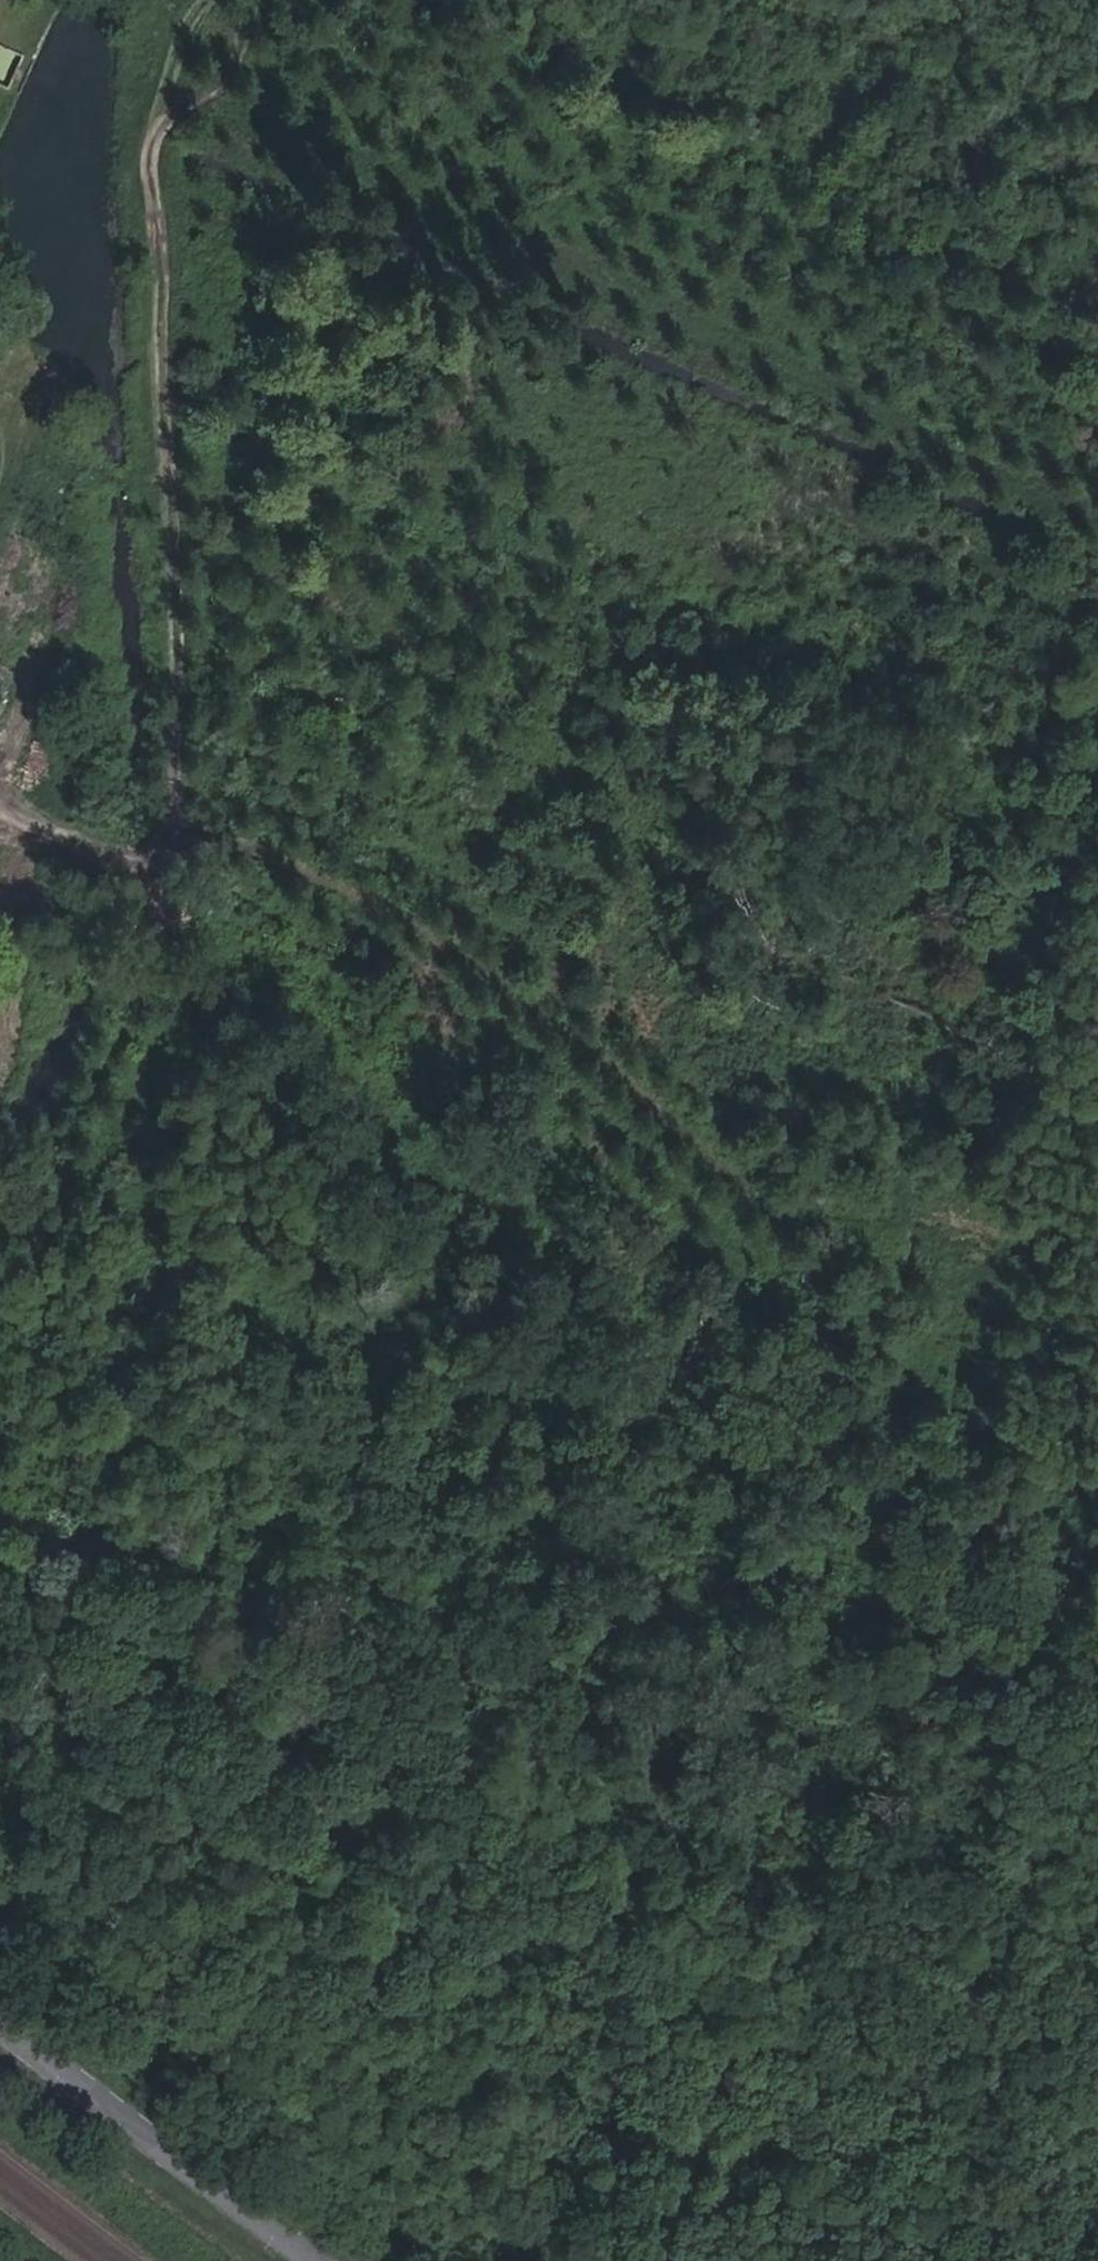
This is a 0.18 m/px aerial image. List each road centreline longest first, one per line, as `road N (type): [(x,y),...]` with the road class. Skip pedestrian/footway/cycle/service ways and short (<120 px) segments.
road 1 (tertiary): [(0,2021),(314,2260)]

